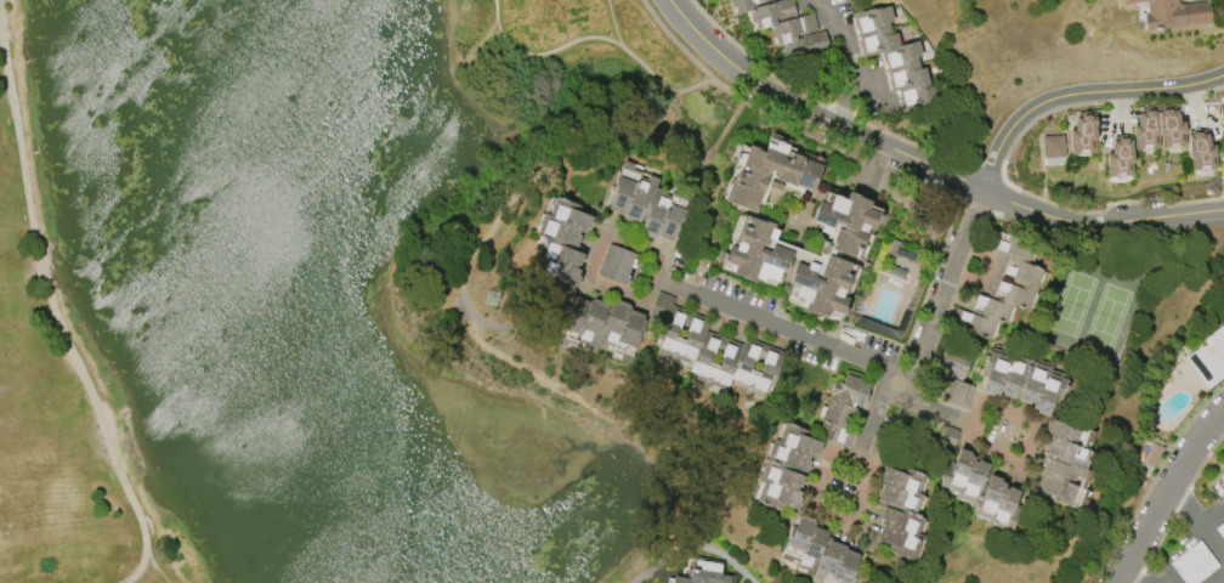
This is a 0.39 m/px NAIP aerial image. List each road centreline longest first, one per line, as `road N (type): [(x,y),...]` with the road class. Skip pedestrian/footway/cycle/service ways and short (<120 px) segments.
road 1 (residential): [(1223,212),(1088,223),(984,191),(824,121),(746,77),(670,0)]
road 2 (residential): [(984,191),(920,357),(884,366),(659,276)]
road 3 (residential): [(1223,74),(1037,103),(996,148),(984,191)]
road 4 (residential): [(1223,416),(1127,582)]

